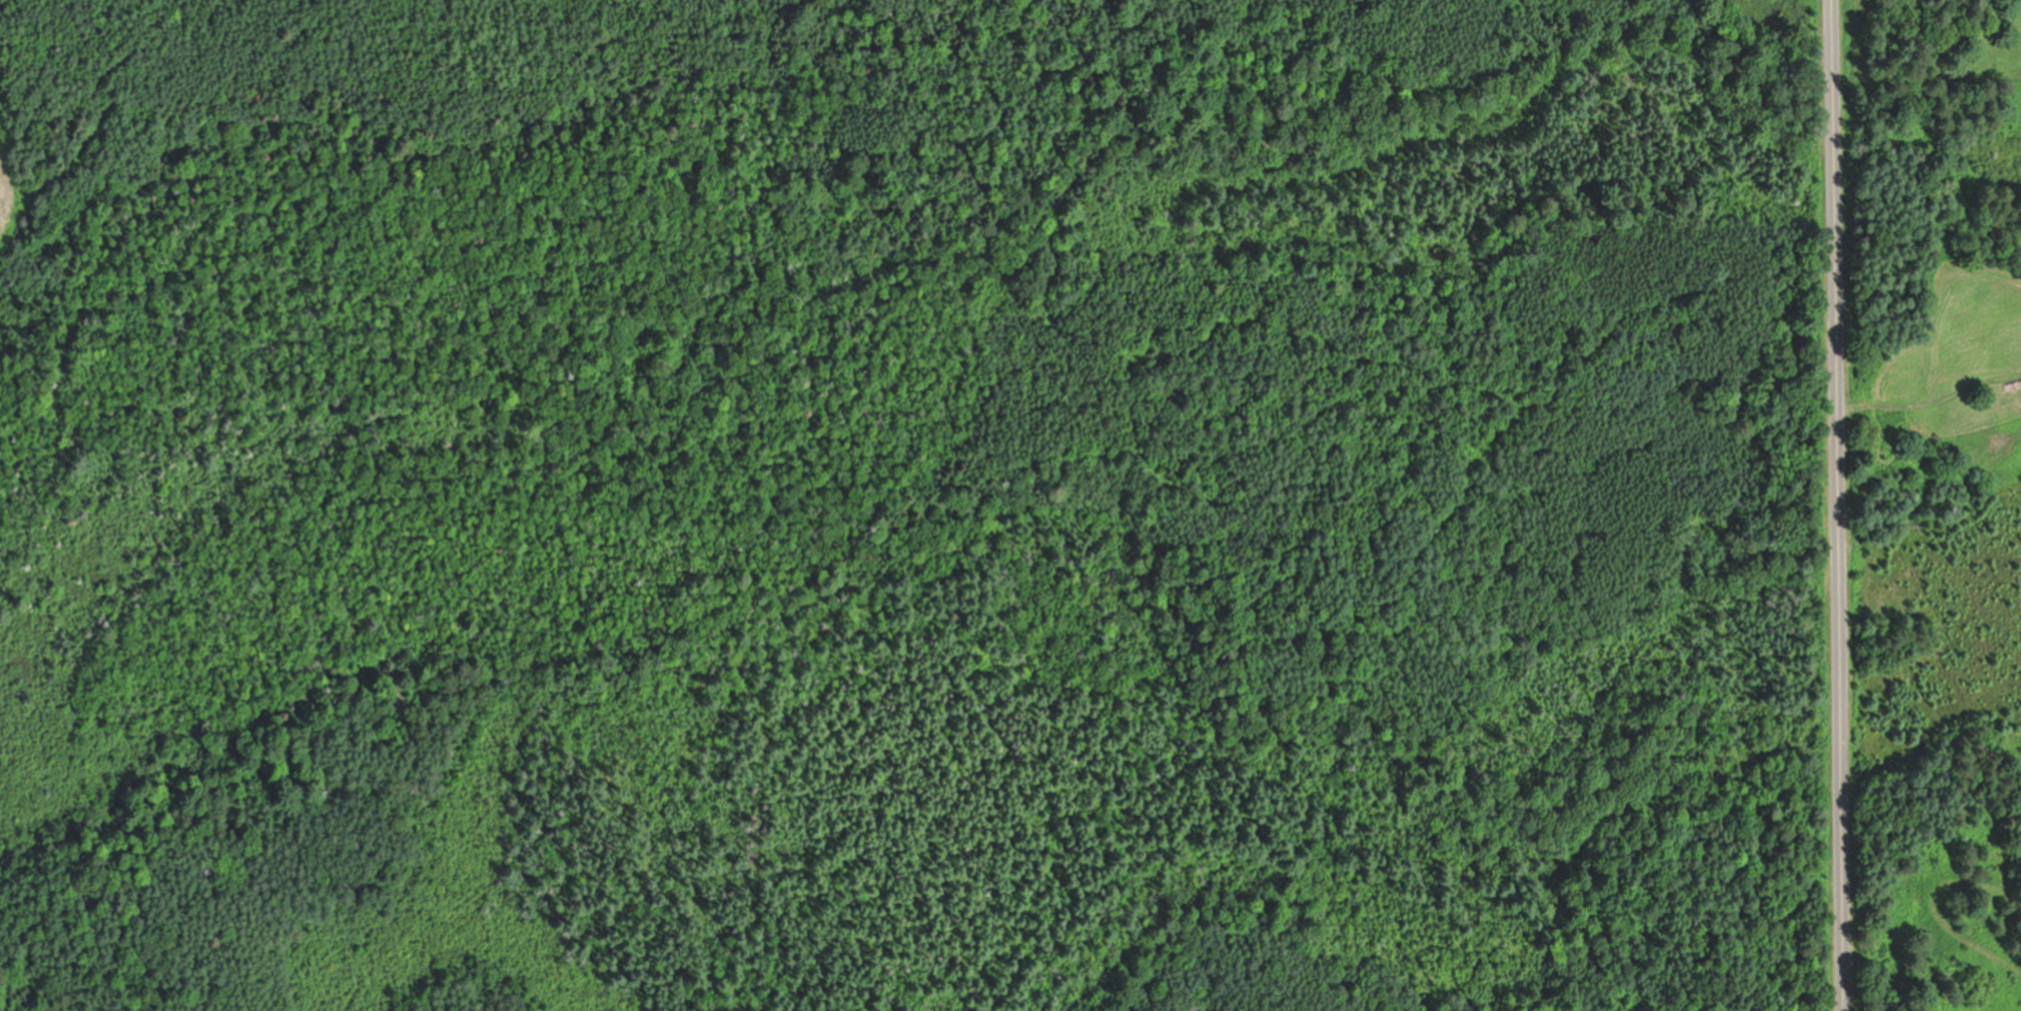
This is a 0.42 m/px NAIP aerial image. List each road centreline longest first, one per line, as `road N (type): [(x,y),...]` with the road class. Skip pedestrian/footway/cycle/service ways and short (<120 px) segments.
road 1 (residential): [(1851,1010),(1848,0)]

